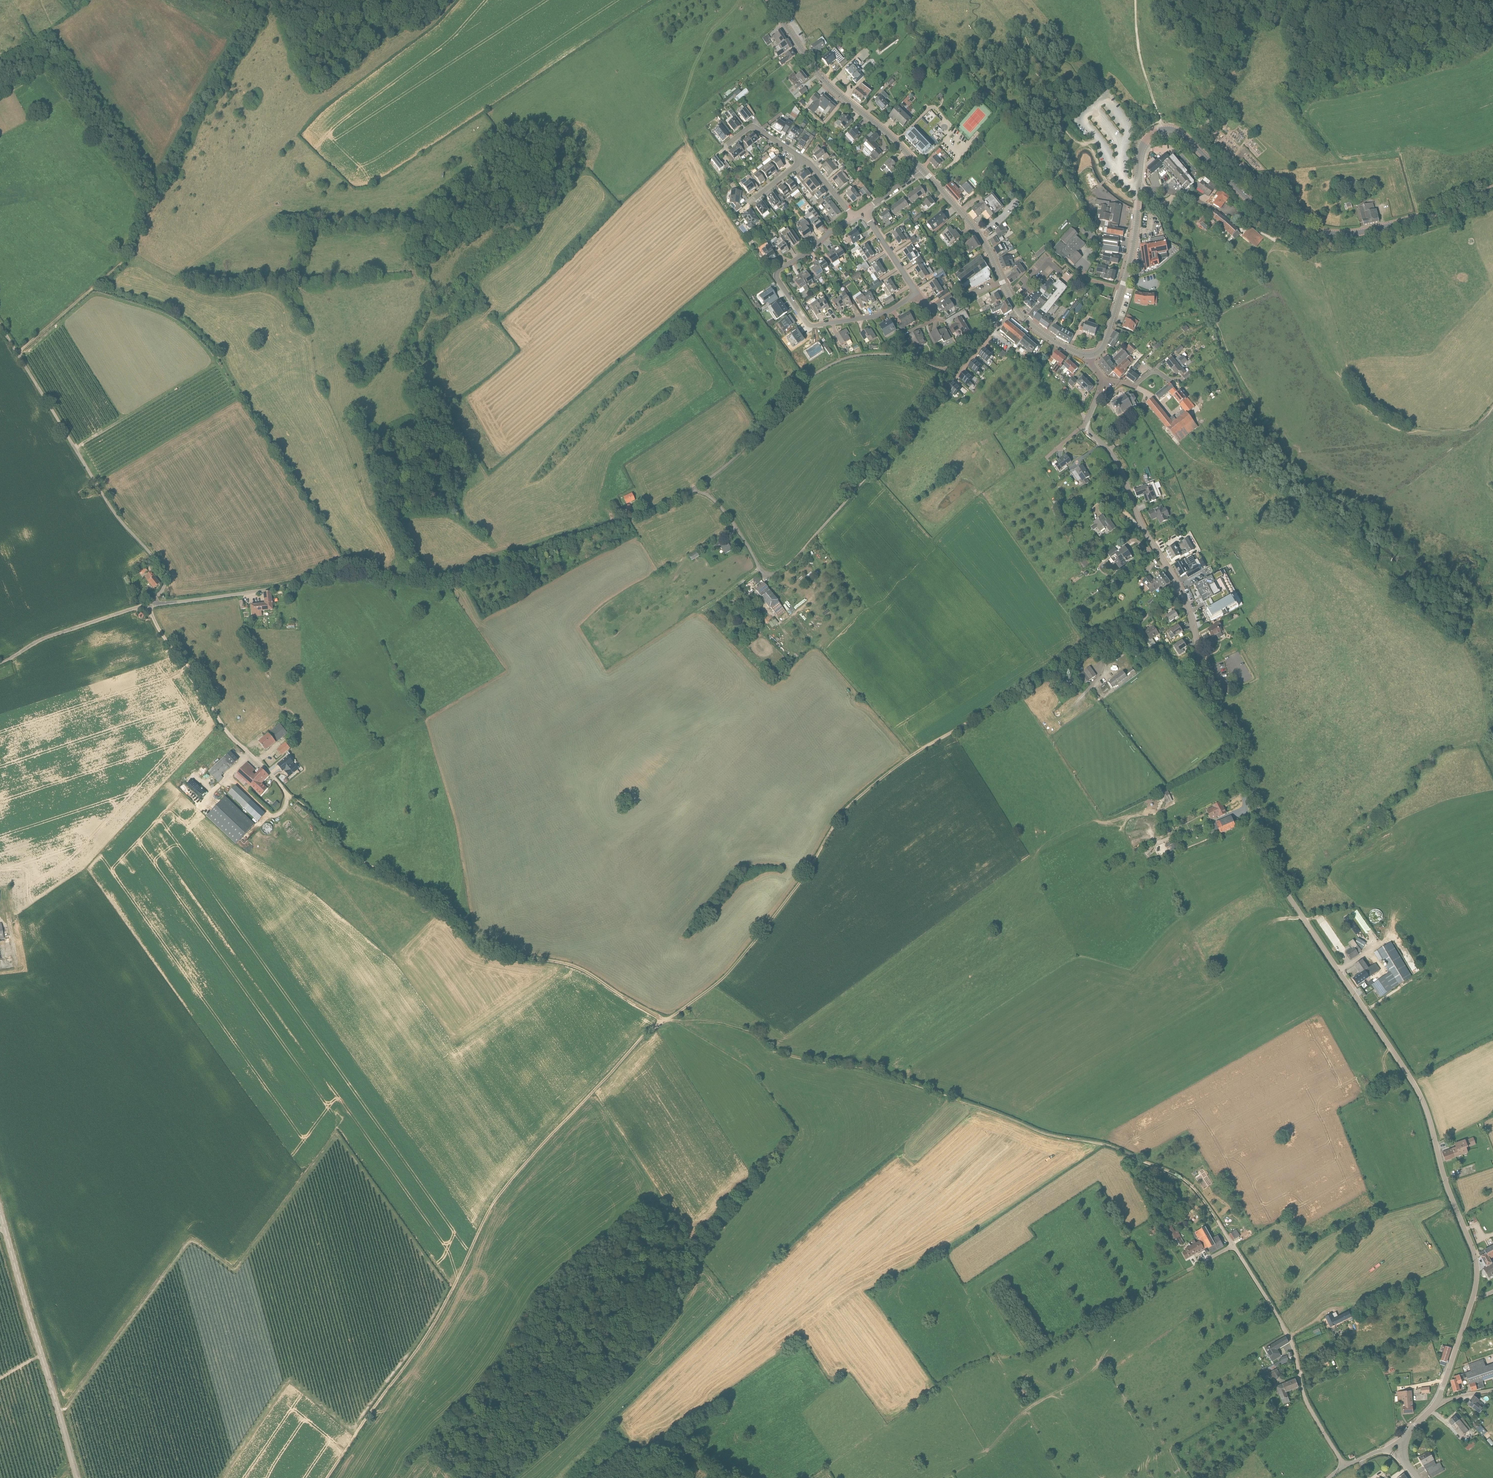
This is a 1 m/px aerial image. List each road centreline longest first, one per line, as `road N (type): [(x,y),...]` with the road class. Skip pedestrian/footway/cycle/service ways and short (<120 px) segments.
road 1 (unclassified): [(1436,1403),(1473,1297),(1473,1253),(1416,1087),(1272,870),(1251,785),(1200,667)]
road 2 (track): [(327,1477),(430,1329),(496,1198),(666,1019)]
road 3 (unclassified): [(151,604),(349,571),(459,577),(694,490)]
road 4 (track): [(666,1019),(576,967),(477,945),(441,905),(352,855),(274,778)]
road 5 (tertiary): [(1138,188),(1143,146),(1167,129),(1259,208),(1314,231),(1368,230),(1492,189)]
road 6 (unclassified): [(694,490),(722,509),(768,577),(798,555),(893,451),(947,370)]
road 7 (track): [(666,1019),(730,970),(842,813),(913,755)]
road 8 (track): [(91,288),(126,257),(199,104),(268,0)]
road 9 (unclassified): [(151,604),(163,586),(162,570),(115,514),(0,325)]
road 10 (unclassified): [(947,370),(891,354),(832,364),(694,490)]
road 11 (track): [(1217,1222),(1190,1186),(1170,1174),(948,1097)]
road 12 (secondary): [(0,1210),(77,1477)]
road 13 (unclassified): [(1345,1467),(1307,1404),(1290,1342),(1233,1247)]
road 14 (track): [(913,755),(1116,638)]
road 15 (tertiary): [(921,169),(825,81),(768,0)]
road 16 (residential): [(1178,586),(1119,465),(1088,430),(1098,394)]
road 17 (unclassified): [(274,778),(227,733),(151,604)]
road 18 (residential): [(782,268),(777,279),(811,324),(879,316),(918,294)]
road 19 (tertiary): [(1089,355),(1103,346),(1128,268),(1138,188)]
road 20 (tertiary): [(1018,310),(979,235),(921,169)]
road 21 (unclassified): [(0,664),(50,636),(151,604)]
road 22 (unclassified): [(1138,188),(1183,194),(1274,239)]
road 23 (track): [(1160,117),(1142,65),(1135,0)]

